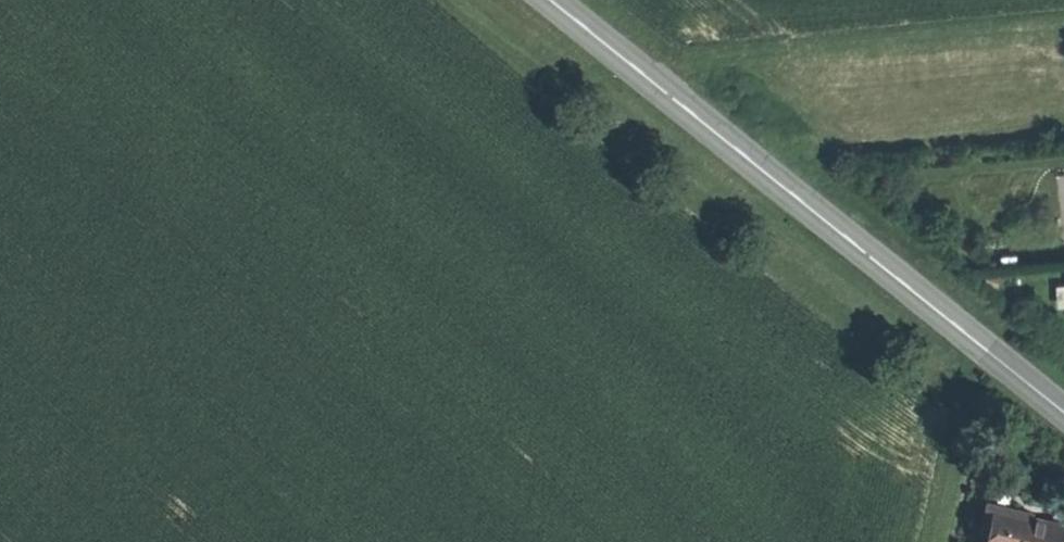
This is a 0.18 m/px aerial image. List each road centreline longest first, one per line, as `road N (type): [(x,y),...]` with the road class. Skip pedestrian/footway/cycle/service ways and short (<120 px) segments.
road 1 (secondary): [(1063,412),(568,0)]

